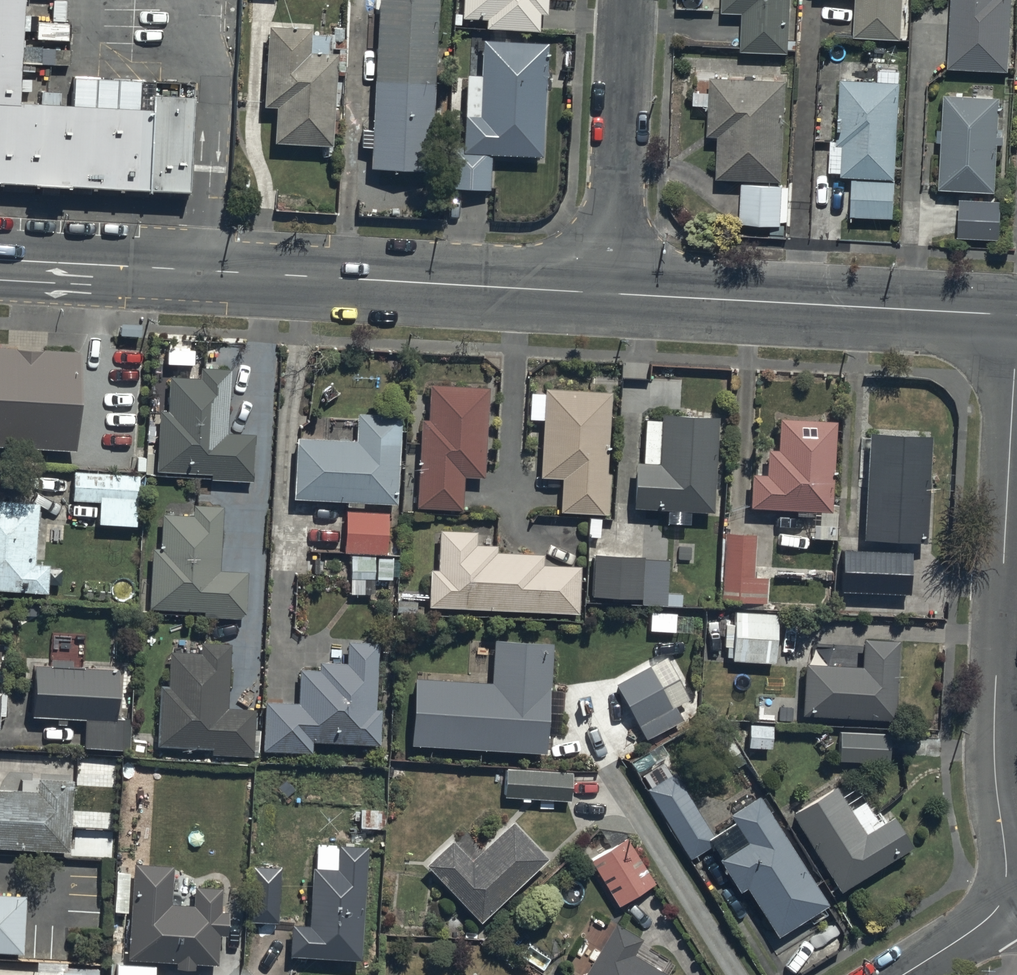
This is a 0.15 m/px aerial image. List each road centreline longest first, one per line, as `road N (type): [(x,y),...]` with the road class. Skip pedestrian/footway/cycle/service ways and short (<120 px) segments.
road 1 (tertiary): [(612,293),(0,260)]
road 2 (residential): [(1016,318),(994,740),(1007,872)]
road 3 (tertiary): [(1016,315),(612,293)]
road 4 (residential): [(612,293),(628,0)]
road 5 (residential): [(1007,872),(990,916),(904,974)]

